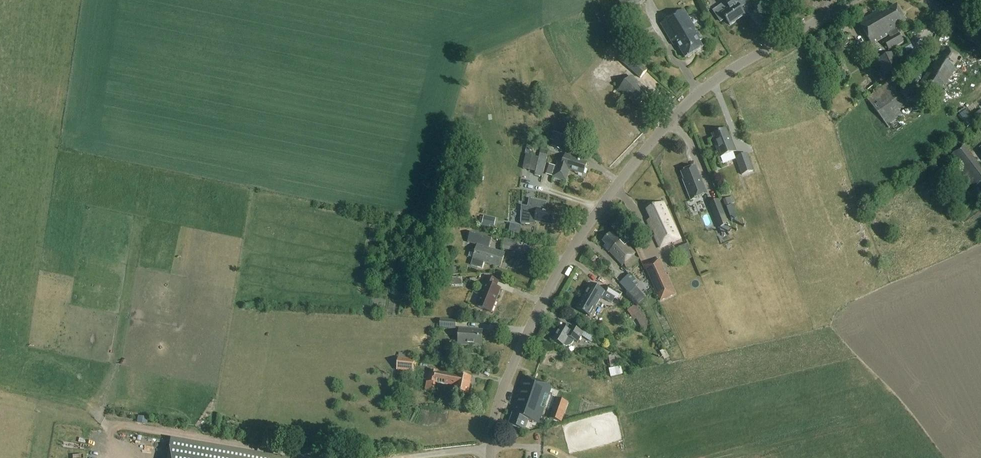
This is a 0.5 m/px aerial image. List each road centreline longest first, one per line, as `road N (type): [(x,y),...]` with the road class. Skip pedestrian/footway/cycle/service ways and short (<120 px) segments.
road 1 (unclassified): [(491,457),(500,398),(548,290),(633,164),(726,72),(823,17)]

